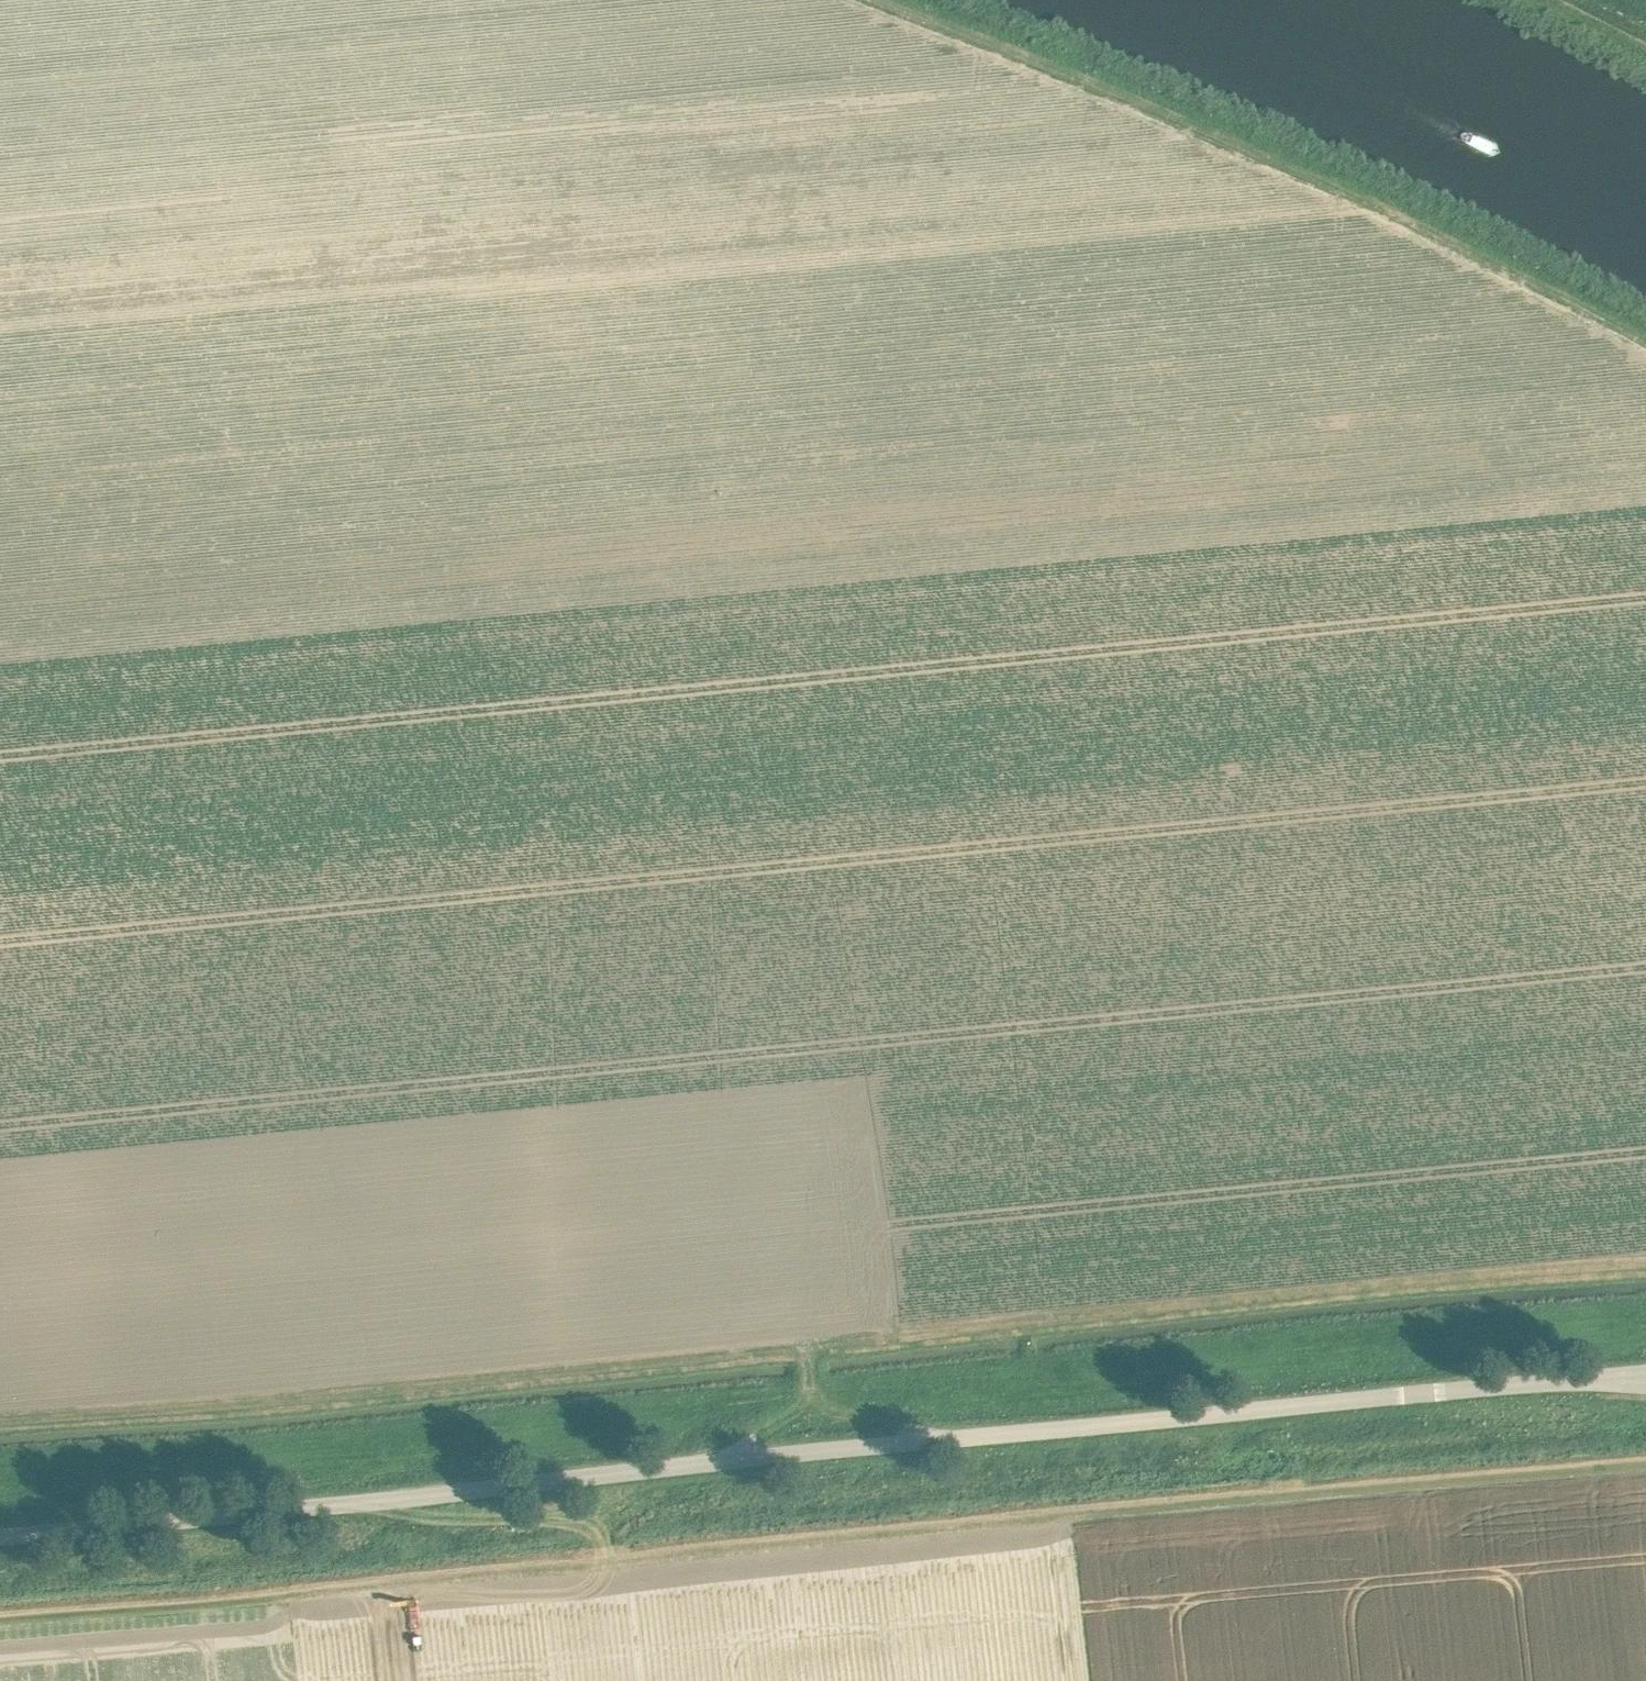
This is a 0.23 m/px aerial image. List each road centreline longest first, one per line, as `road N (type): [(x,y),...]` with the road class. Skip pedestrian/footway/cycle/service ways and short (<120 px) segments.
road 1 (unclassified): [(1569,1378),(0,1534)]

